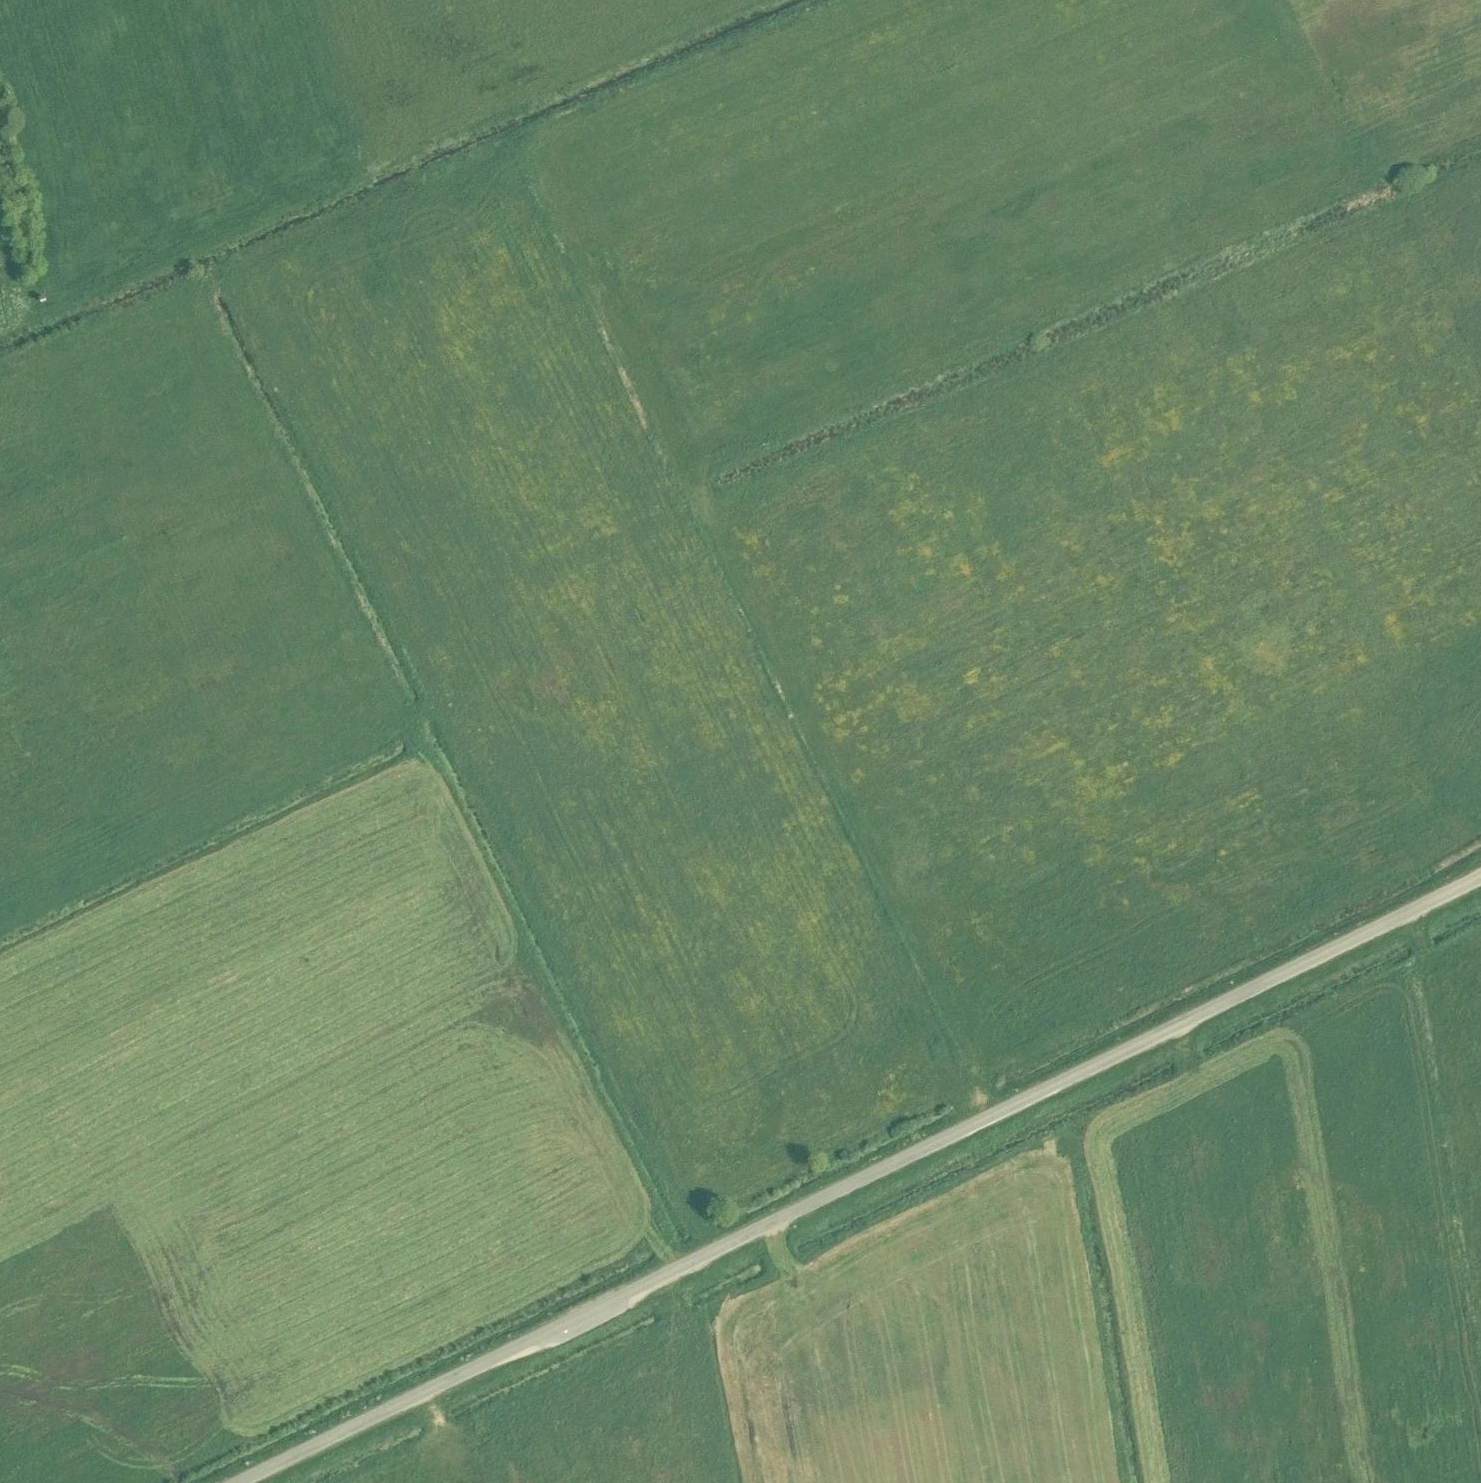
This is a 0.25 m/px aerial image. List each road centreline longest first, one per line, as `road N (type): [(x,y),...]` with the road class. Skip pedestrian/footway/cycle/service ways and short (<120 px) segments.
road 1 (unclassified): [(1480,874),(329,1414),(200,1482)]

